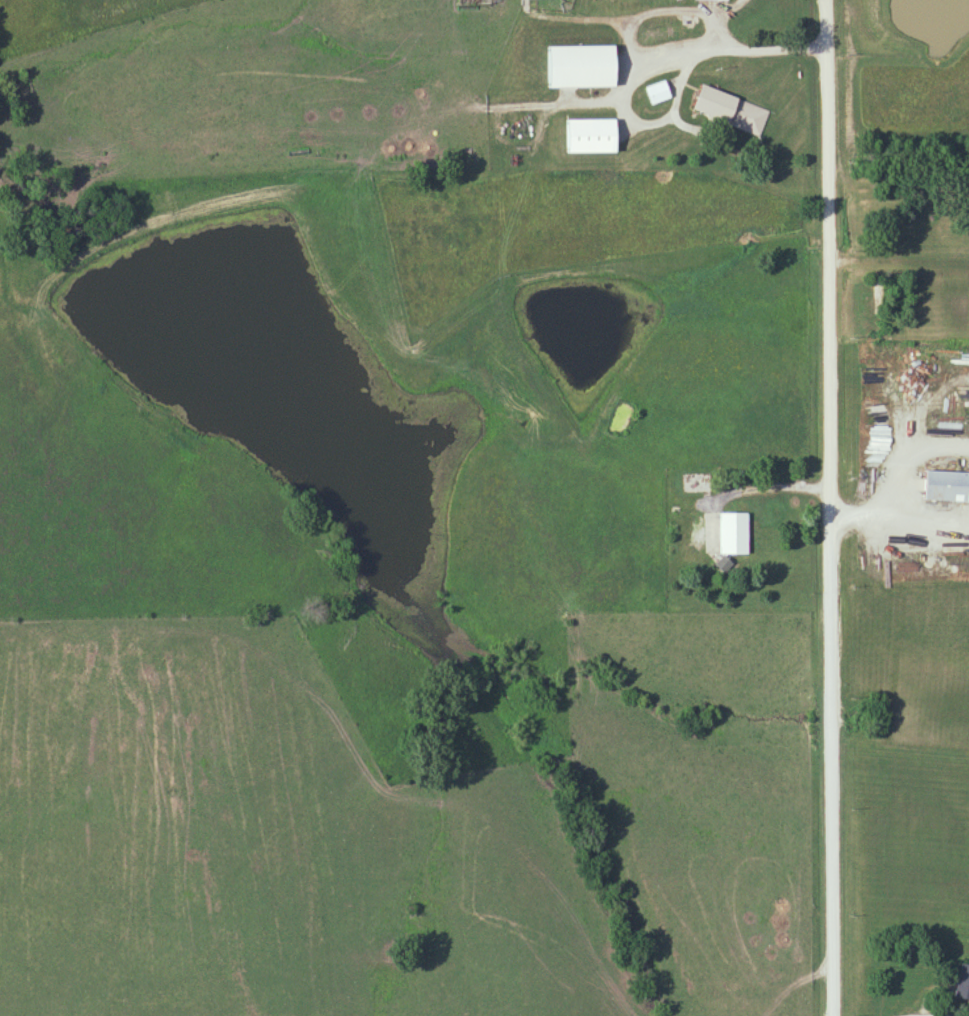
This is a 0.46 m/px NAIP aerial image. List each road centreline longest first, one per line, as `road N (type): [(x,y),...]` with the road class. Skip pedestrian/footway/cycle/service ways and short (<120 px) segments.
road 1 (residential): [(833,1015),(826,0)]
road 2 (residential): [(968,384),(946,398),(931,437),(896,472),(883,526),(968,537)]

